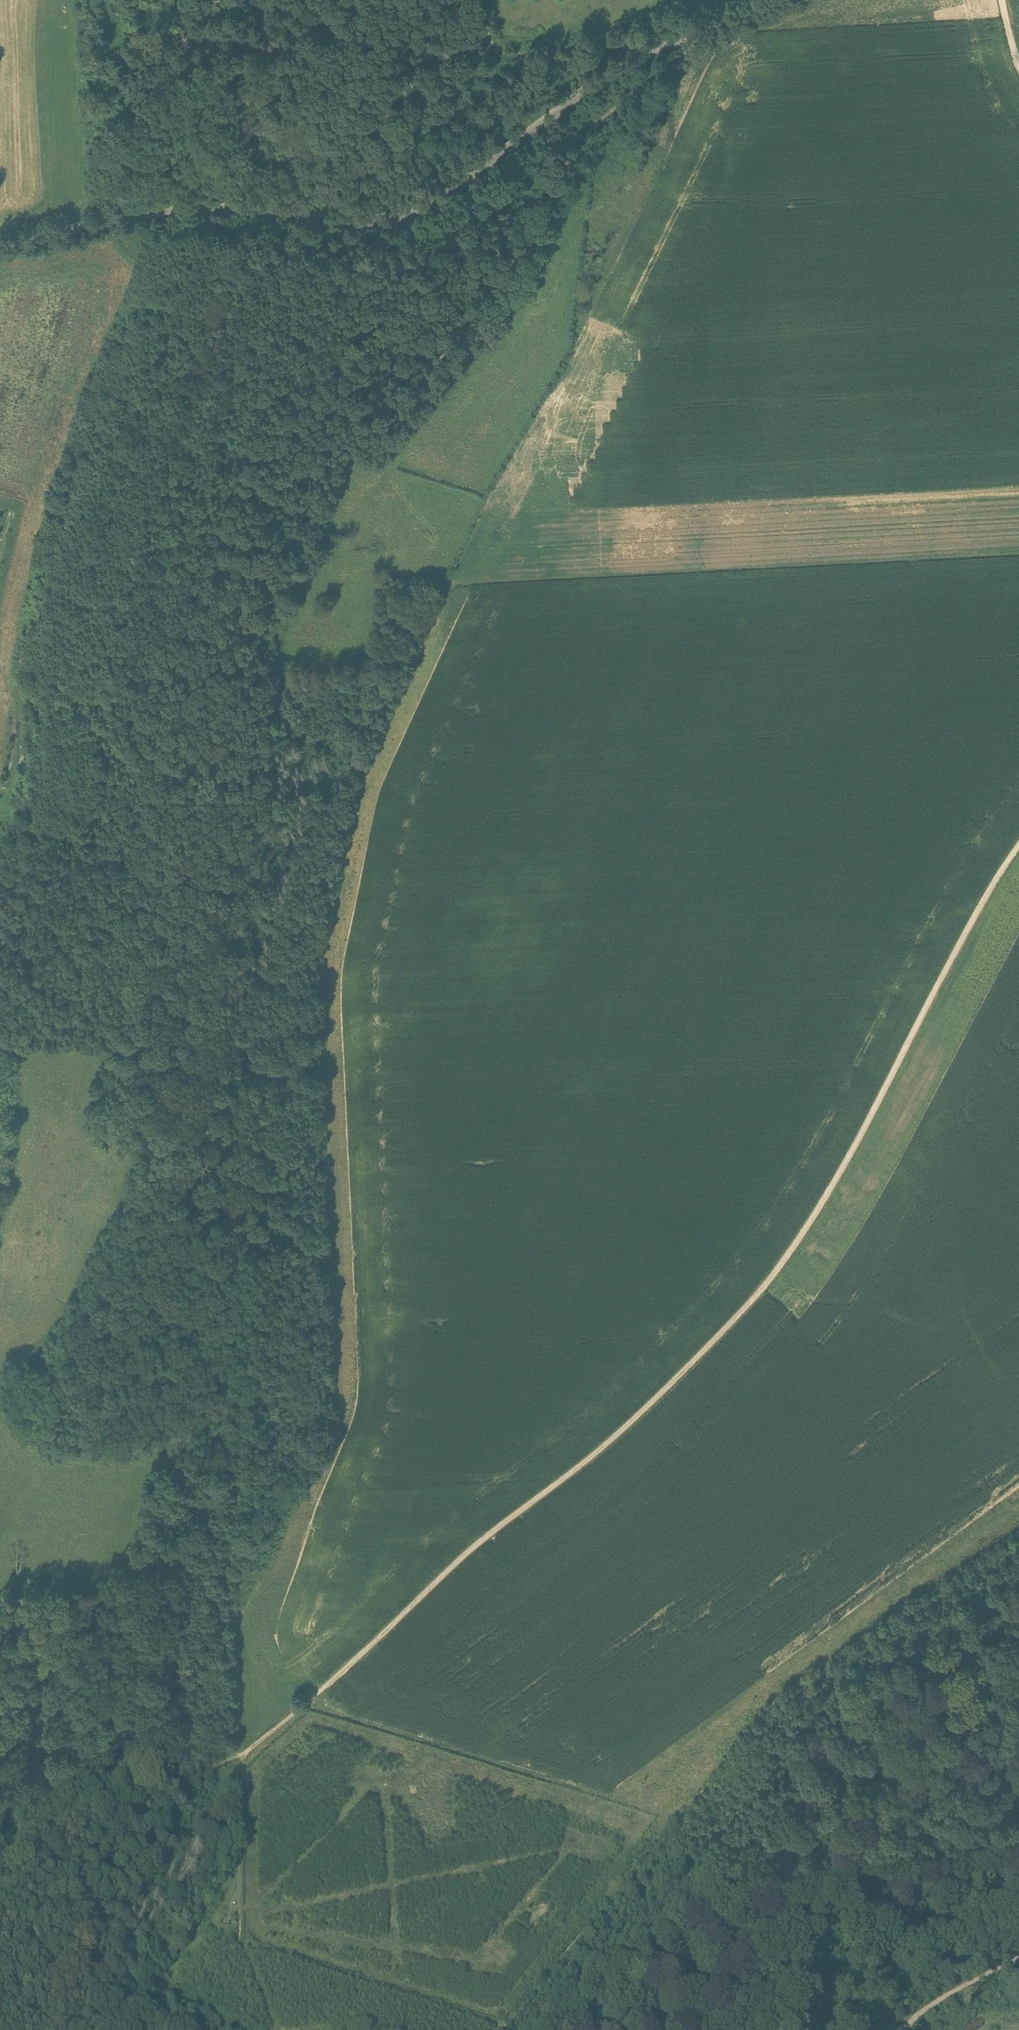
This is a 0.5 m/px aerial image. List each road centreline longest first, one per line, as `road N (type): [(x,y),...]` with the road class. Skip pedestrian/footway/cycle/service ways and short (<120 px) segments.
road 1 (track): [(1018,845),(835,1182),(754,1297),(614,1437),(456,1562),(309,1700),(238,1756),(157,1797)]
road 2 (unclassified): [(0,250),(183,210),(400,218),(629,64),(779,0)]
road 3 (track): [(483,0),(492,44),(505,54),(619,45),(670,19),(686,24),(693,41),(690,52),(583,137),(479,317)]
road 4 (track): [(157,1797),(35,1849),(0,1874)]
road 5 (track): [(904,2029),(929,2005),(1018,1957)]

